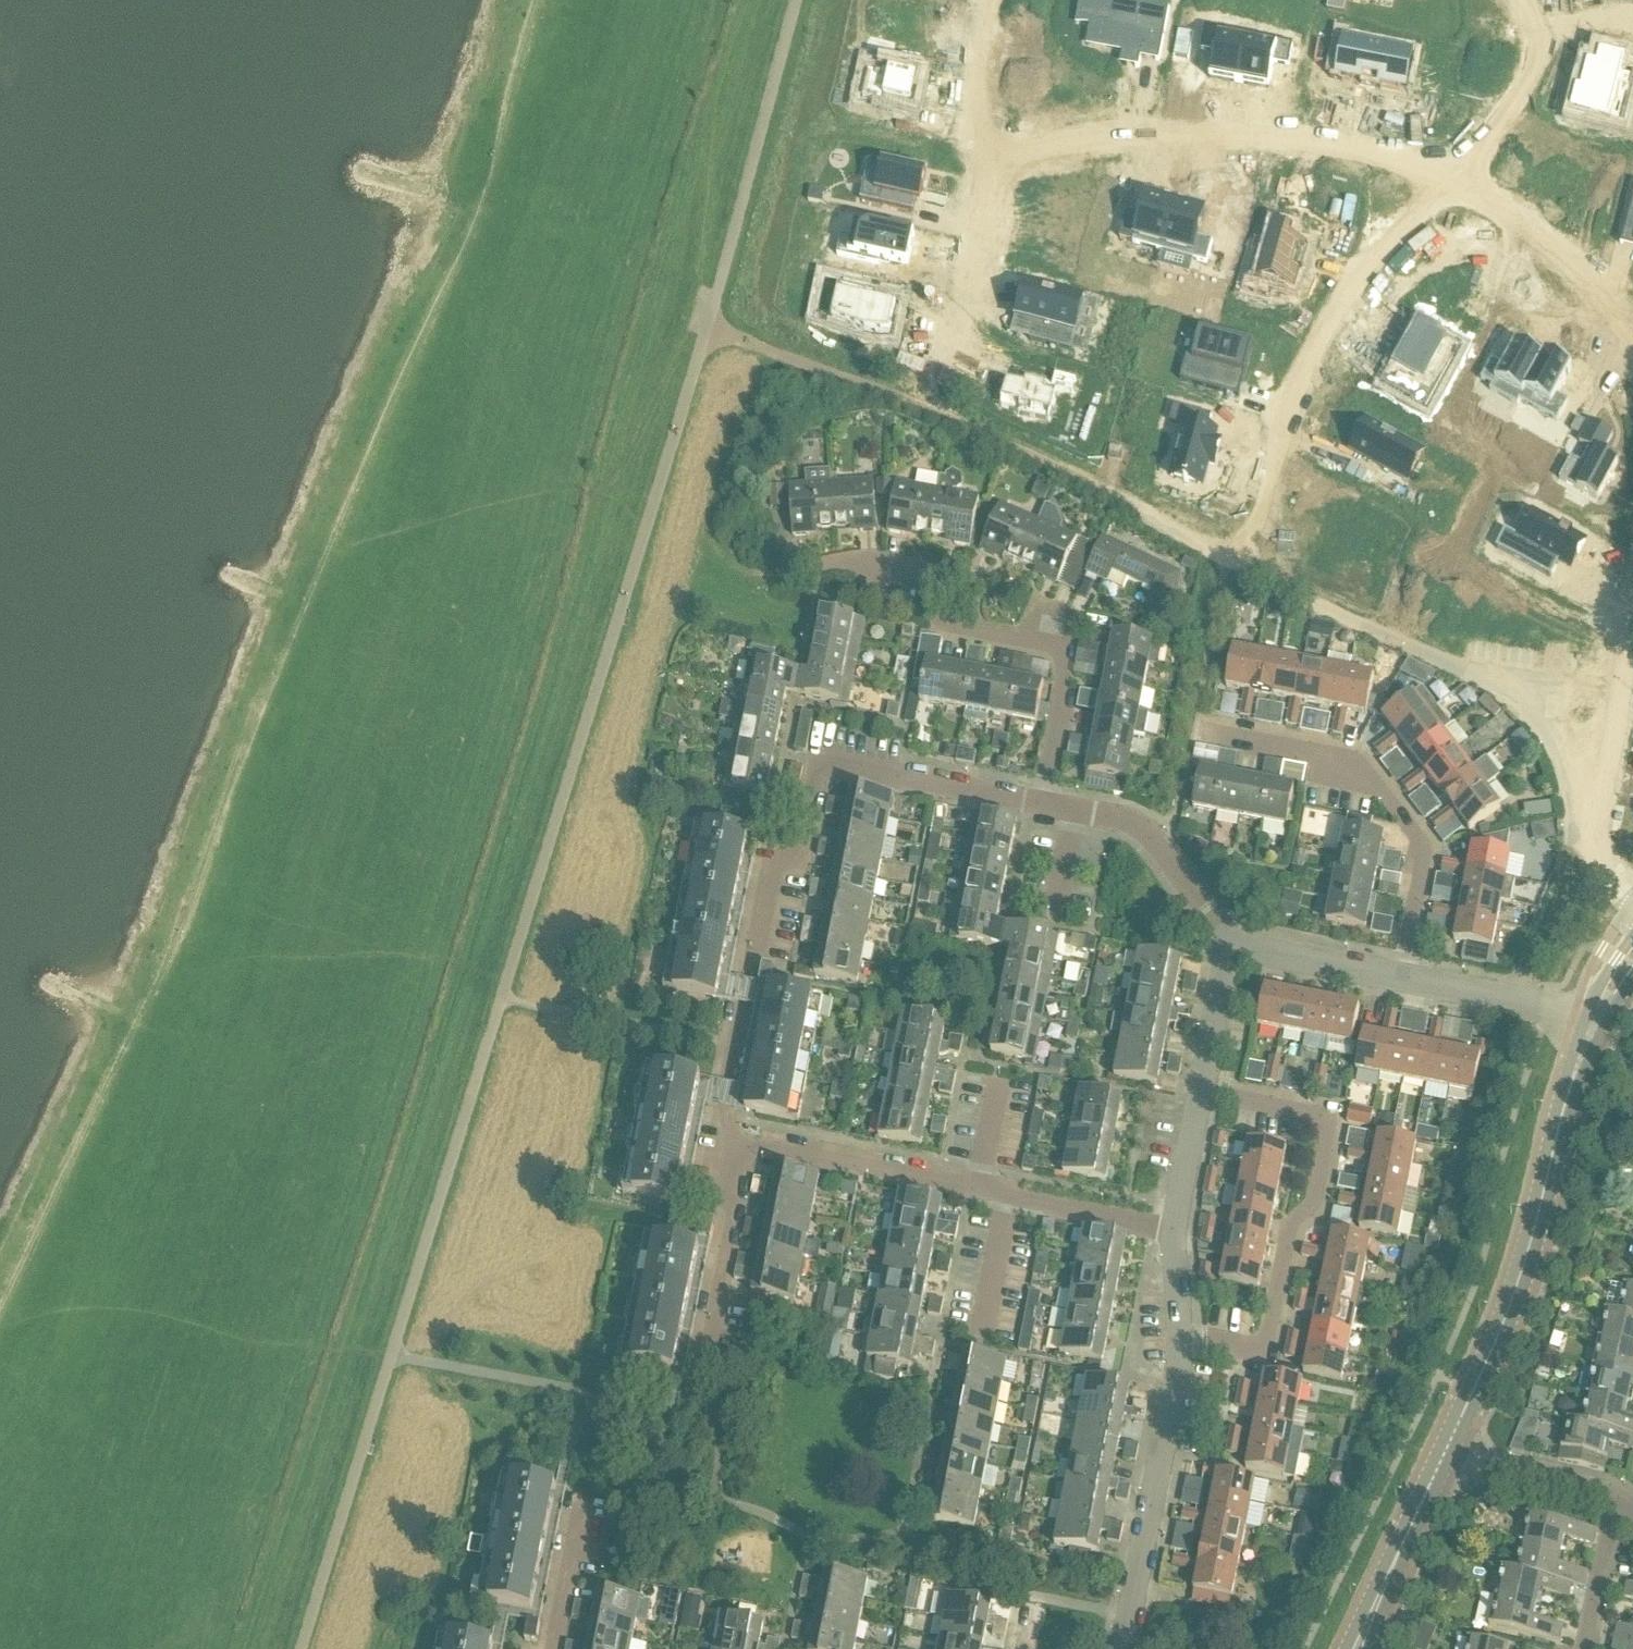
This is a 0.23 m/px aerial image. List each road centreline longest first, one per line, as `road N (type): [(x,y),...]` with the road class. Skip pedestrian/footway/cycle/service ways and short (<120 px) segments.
road 1 (residential): [(742,1144),(728,1135),(722,1110),(771,865),(803,838),(819,759),(1043,804)]
road 2 (residential): [(1561,835),(1551,763),(1512,695),(1212,549)]
road 3 (residential): [(1181,1338),(1268,1355),(1292,1233),(1314,1207),(1332,1116),(1199,1090)]
road 4 (residential): [(985,145),(1160,138),(1334,148),(1449,185)]
road 5 (tertiary): [(1448,1456),(1530,1265),(1592,1032)]
road 6 (residential): [(1212,549),(1352,284),(1449,185)]
road 7 (residential): [(1171,1228),(742,1144)]
road 8 (residential): [(1405,977),(1428,852),(1386,791),(1315,750),(1193,728)]
road 9 (residential): [(1181,1338),(1124,1648)]
road 10 (residential): [(1632,575),(1604,807),(1561,835)]
road 11 (residential): [(886,394),(962,300),(986,227),(985,145)]
road 12 (residential): [(1449,185),(1544,245),(1622,324),(1632,347)]
road 13 (residential): [(695,1386),(742,1144)]
road 14 (residential): [(1043,804),(1134,825),(1227,944)]
road 15 (tertiary): [(1355,1648),(1448,1456)]
road 16 (residential): [(1227,944),(1405,977)]
road 17 (residential): [(1448,1456),(1619,1503)]
road 18 (residential): [(1449,185),(1522,92),(1550,40)]
road 19 (residential): [(1501,996),(1561,835)]
road 20 (residential): [(1043,804),(1070,648)]
road 21 (residential): [(582,1499),(553,1648)]
road 22 (residential): [(1584,1648),(1619,1503)]
road 23 (residential): [(1227,944),(1199,1090)]
road 24 (residential): [(985,145),(975,62),(987,0)]
road 25 (residential): [(1199,1090),(1171,1228)]
road 26 (residential): [(942,578),(854,562),(821,565)]

